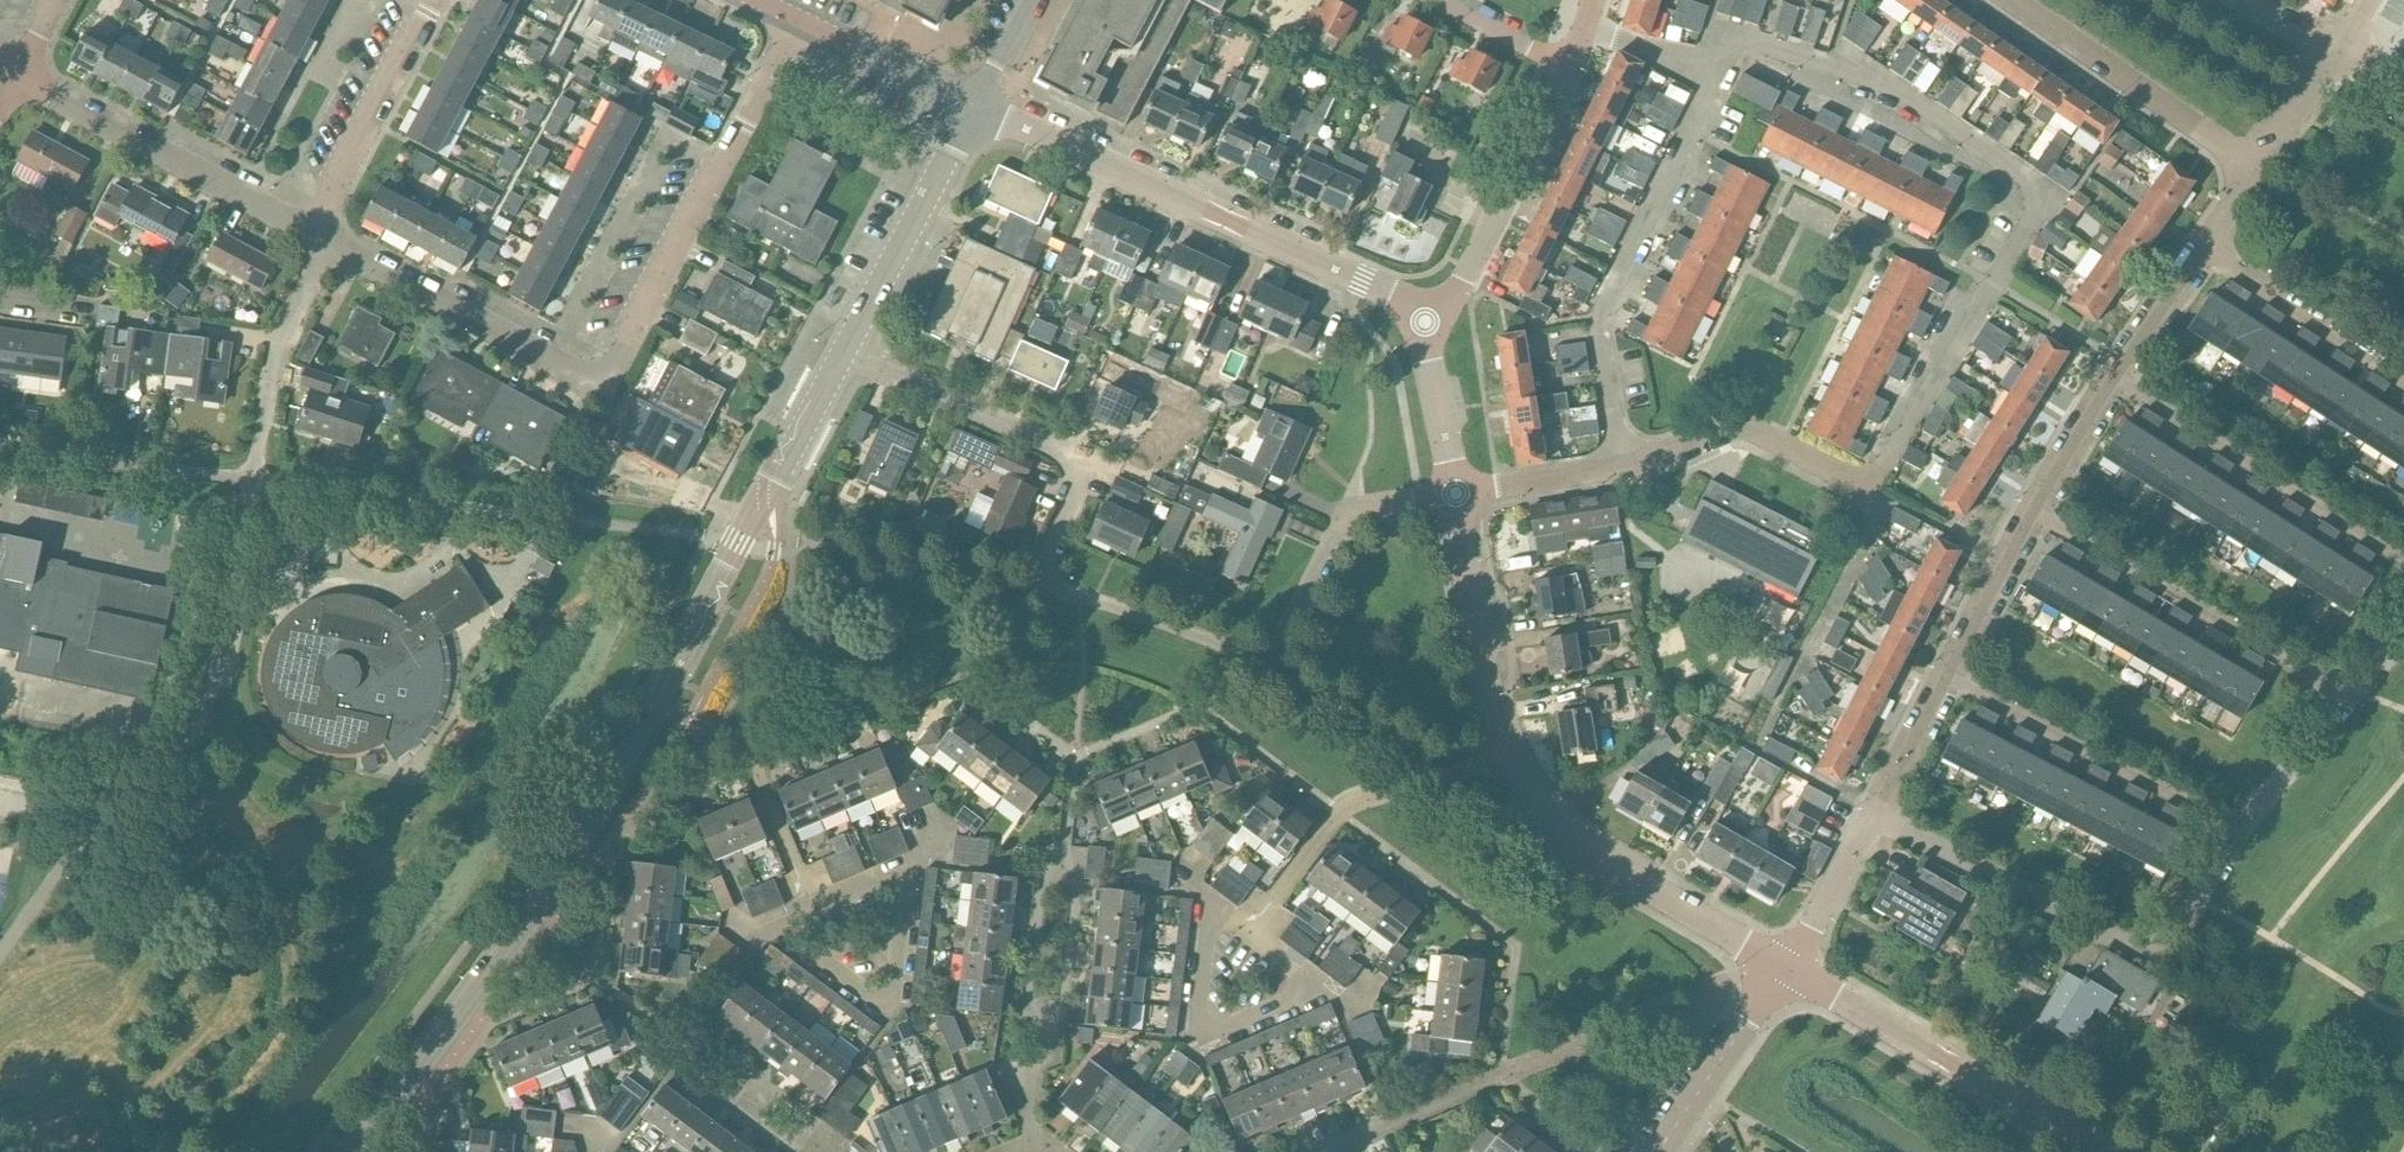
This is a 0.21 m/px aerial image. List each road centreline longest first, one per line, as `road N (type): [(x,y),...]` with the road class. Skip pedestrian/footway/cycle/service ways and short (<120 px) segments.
road 1 (residential): [(1621,471),(1598,323),(1737,39),(1877,79),(2025,182),(2028,225),(1877,475),(1843,476),(1740,431),(1634,469)]
road 2 (tertiary): [(352,1151),(566,857),(843,353)]
road 3 (residential): [(799,23),(607,377),(592,383),(332,246)]
road 4 (residential): [(1270,663),(1052,586),(1047,559),(1089,463),(843,353)]
road 5 (tertiary): [(1781,974),(1581,851),(1528,800),(1494,722),(1459,497)]
road 6 (tertiary): [(1424,321),(1383,292),(974,105)]
road 7 (residential): [(1872,817),(2124,948),(2165,943),(2243,837)]
road 8 (residential): [(2352,699),(2033,515)]
road 9 (tertiary): [(2094,1151),(1781,974)]
road 10 (residential): [(2114,380),(2403,564)]
road 11 (residential): [(2243,837),(1946,678)]
road 12 (residential): [(312,236),(18,80)]
road 13 (residential): [(2013,0),(2256,170)]
road 14 (unclassified): [(1424,321),(1469,265),(1569,70)]
road 15 (tertiary): [(843,353),(974,105)]
road 16 (residential): [(1270,663),(1352,517),(1459,497)]
road 17 (residential): [(312,236),(434,0)]
road 18 (residential): [(2403,379),(2204,252)]
road 19 (unclassified): [(1655,1151),(1781,974)]
road 20 (tertiary): [(974,105),(799,23)]
road 21 (residential): [(1946,678),(2033,515)]
road 22 (residential): [(1781,974),(1872,817)]
road 23 (tertiary): [(1459,497),(1424,321)]
road 24 (residential): [(2243,837),(2352,699)]
road 25 (residential): [(1621,471),(1459,497)]
road 26 (residential): [(1872,817),(1946,678)]
road 27 (residential): [(2033,515),(2114,380)]
road 28 (residential): [(2114,380),(2204,252)]
road 29 (residential): [(267,386),(281,342),(332,246)]
road 30 (residential): [(1569,70),(1434,0)]
road 31 (residential): [(2256,170),(2335,53)]

